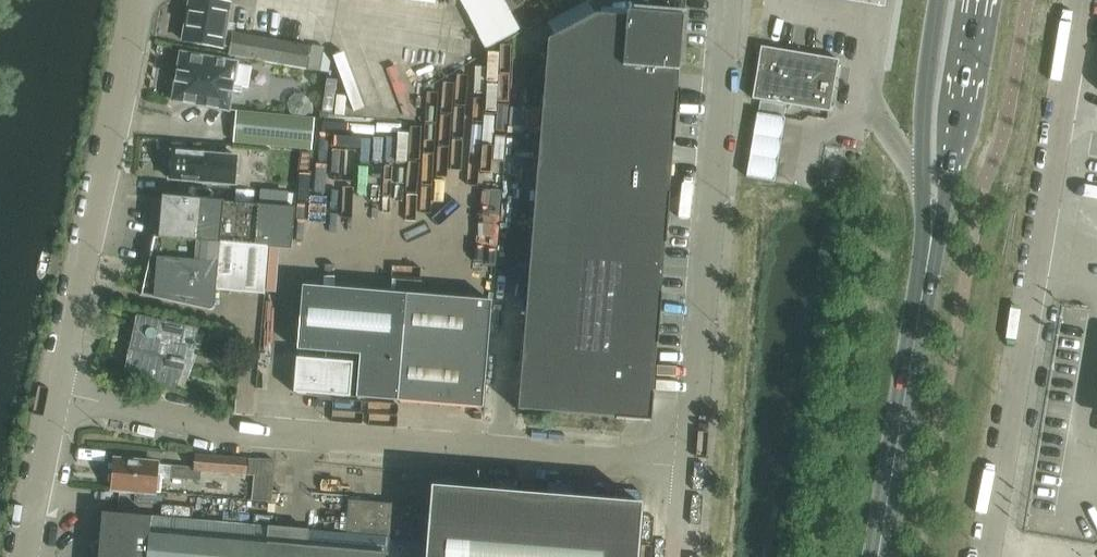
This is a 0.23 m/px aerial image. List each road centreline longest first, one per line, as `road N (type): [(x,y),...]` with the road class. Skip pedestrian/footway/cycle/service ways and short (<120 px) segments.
road 1 (unclassified): [(55,392),(220,428),(684,479)]
road 2 (unclassified): [(987,556),(1080,0)]
road 3 (unclassified): [(729,0),(684,479)]
road 4 (unclassified): [(55,392),(138,0)]
road 5 (secondary): [(933,230),(878,556)]
road 6 (secondary): [(933,230),(952,166),(979,0)]
road 7 (secondary): [(939,0),(926,83),(924,177),(933,230)]
road 8 (unclassified): [(23,556),(55,392)]

